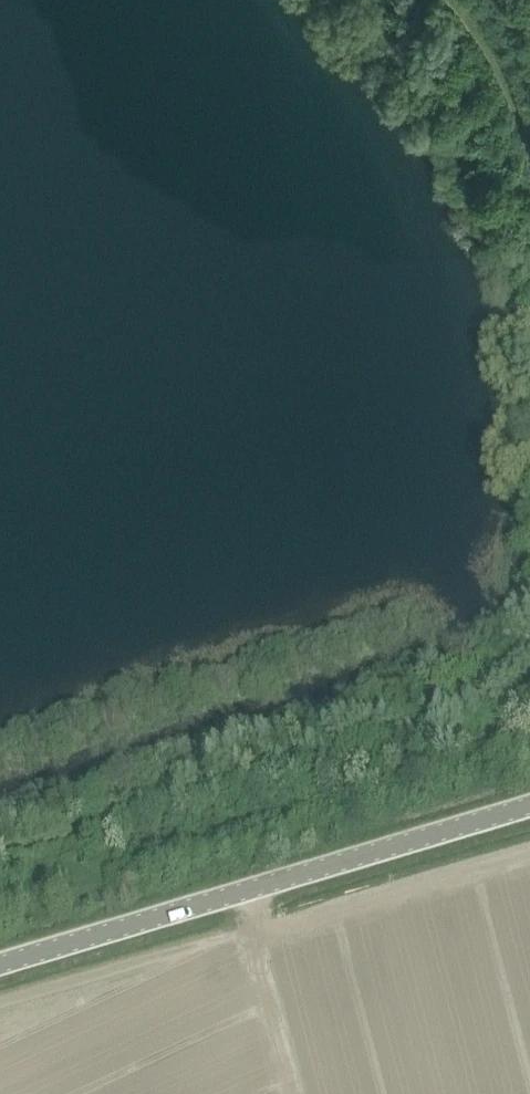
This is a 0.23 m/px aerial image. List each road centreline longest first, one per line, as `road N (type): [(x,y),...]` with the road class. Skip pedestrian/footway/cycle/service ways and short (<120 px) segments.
road 1 (track): [(529,635),(509,664),(405,724),(0,849)]
road 2 (unclassified): [(0,963),(529,807)]
road 3 (track): [(451,0),(487,48),(529,136)]

